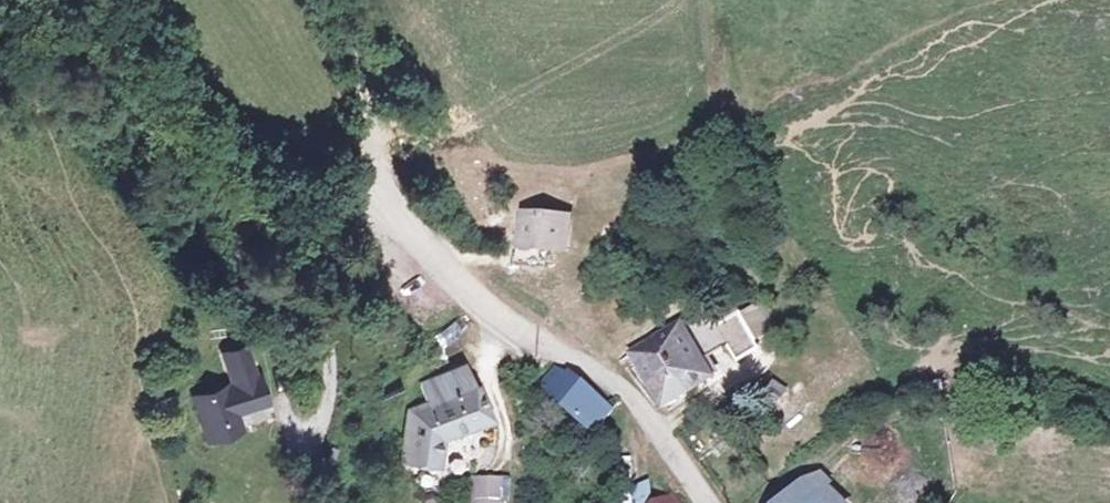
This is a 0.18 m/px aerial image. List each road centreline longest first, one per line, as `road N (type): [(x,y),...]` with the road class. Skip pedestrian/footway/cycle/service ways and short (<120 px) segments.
road 1 (unclassified): [(710,502),(630,391),(498,318),(392,210),(382,178)]
road 2 (track): [(313,292),(262,279),(242,252),(228,204),(150,133),(68,0)]
road 3 (track): [(382,178),(322,0)]
road 4 (track): [(563,264),(471,257),(441,263)]

